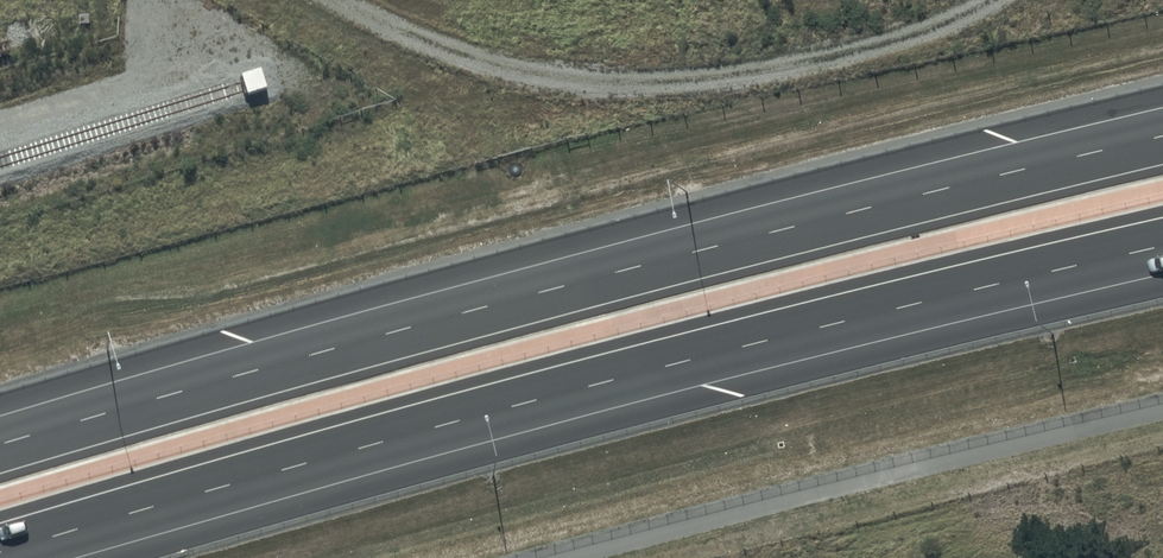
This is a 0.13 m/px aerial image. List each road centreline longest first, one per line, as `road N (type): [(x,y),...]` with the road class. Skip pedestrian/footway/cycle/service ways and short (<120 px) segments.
road 1 (motorway): [(0,445),(552,290),(1162,137)]
road 2 (motorway): [(1162,245),(570,391),(0,552)]
road 3 (track): [(985,0),(921,29),(784,64),(629,81),(502,61),(333,0)]

